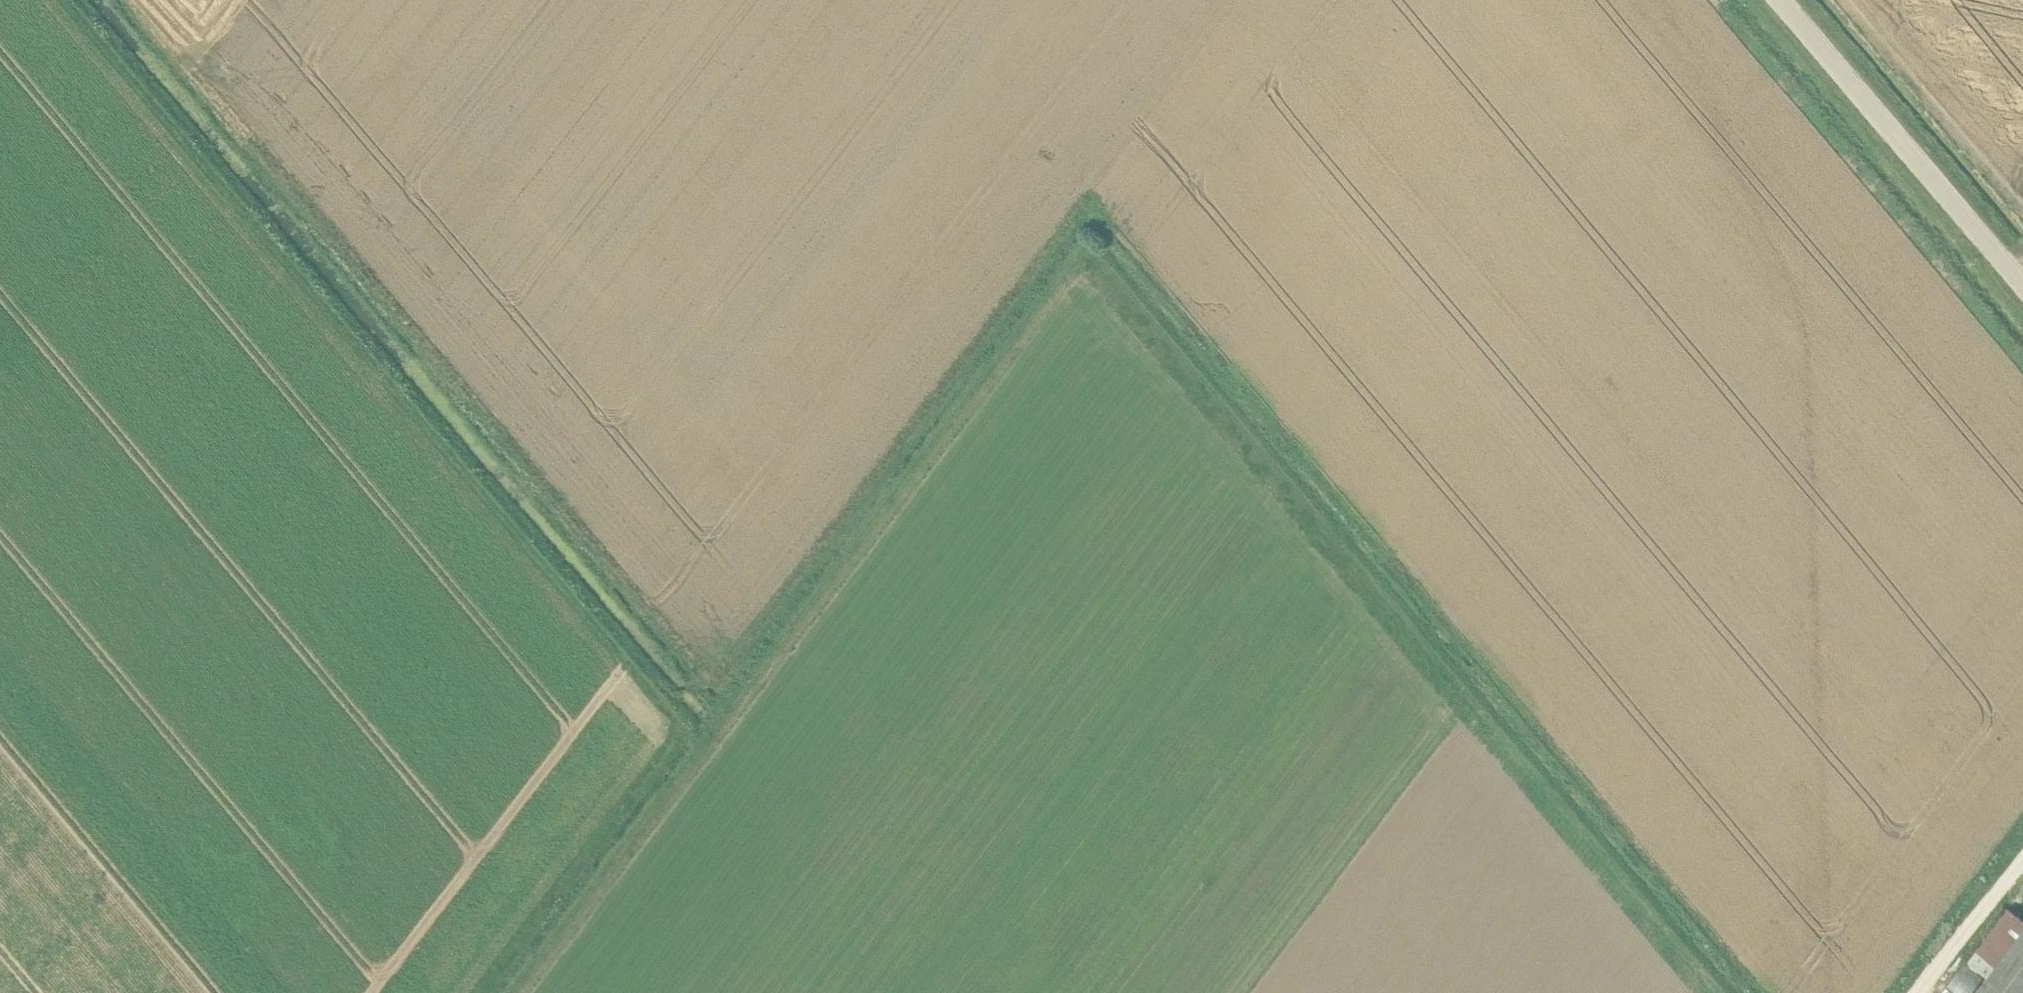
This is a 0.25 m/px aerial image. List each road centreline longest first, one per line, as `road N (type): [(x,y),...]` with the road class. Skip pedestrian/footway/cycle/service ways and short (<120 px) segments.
road 1 (unclassified): [(2022,288),(1779,0)]

